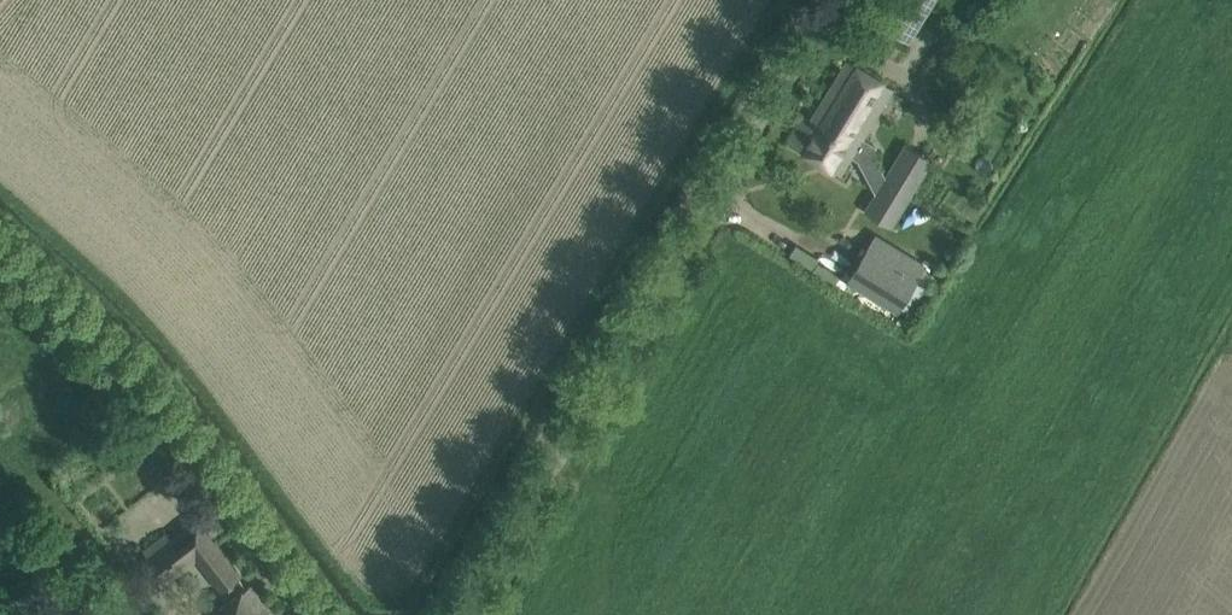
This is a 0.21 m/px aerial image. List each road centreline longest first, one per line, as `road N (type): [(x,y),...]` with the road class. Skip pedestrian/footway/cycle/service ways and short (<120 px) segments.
road 1 (unclassified): [(459,614),(830,0)]
road 2 (unclassified): [(333,614),(180,417),(0,232)]

